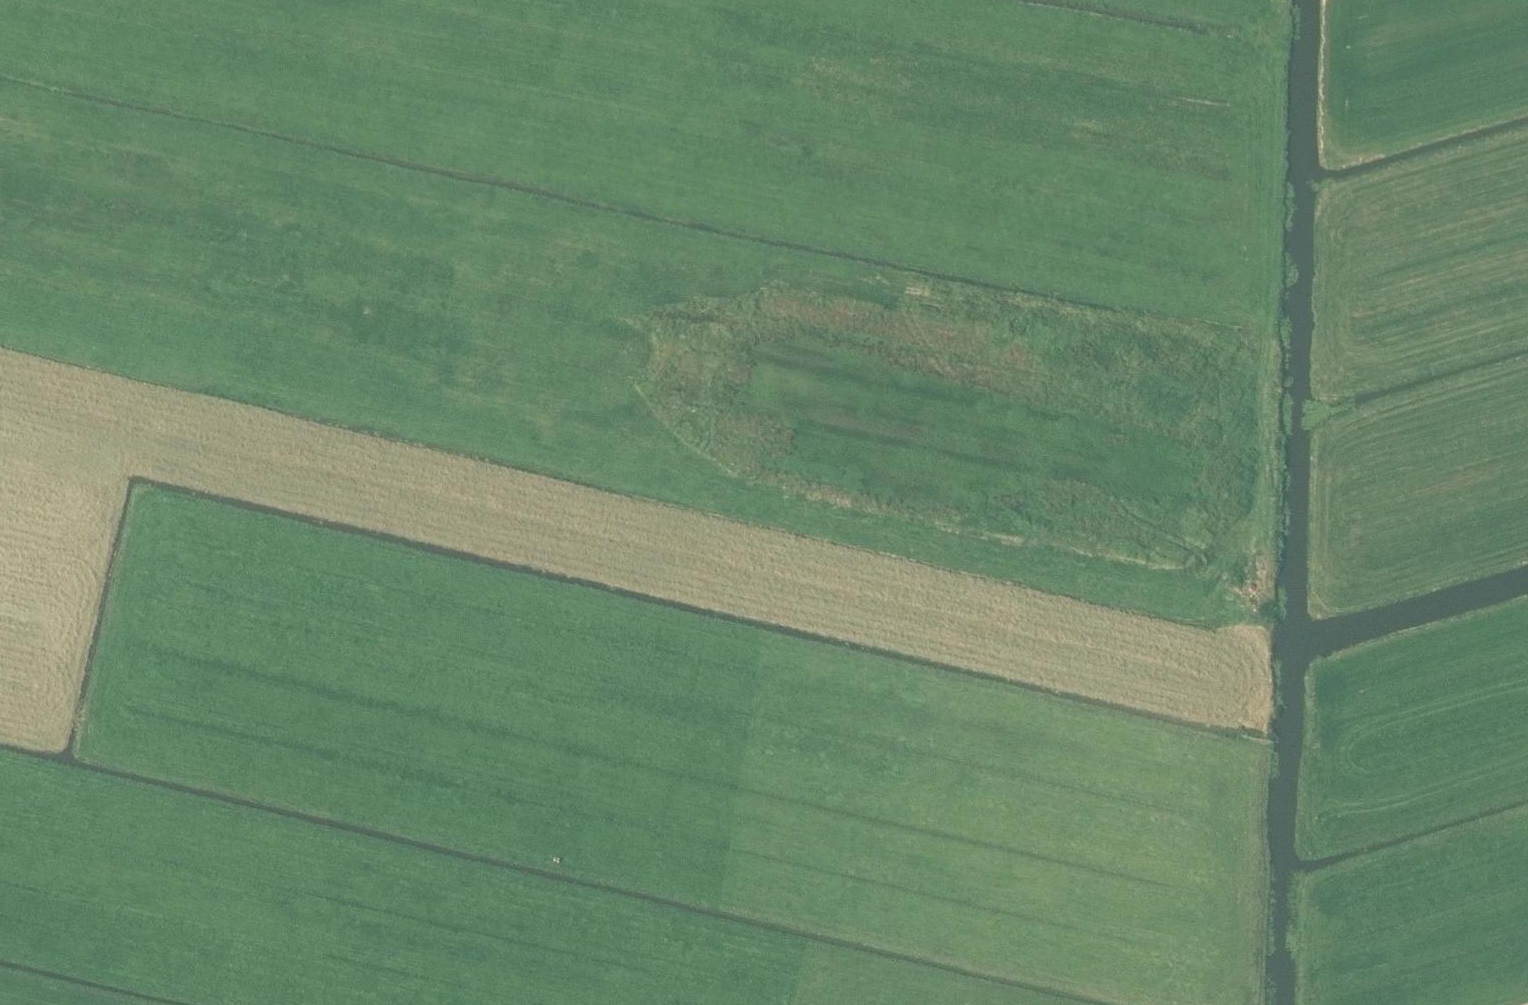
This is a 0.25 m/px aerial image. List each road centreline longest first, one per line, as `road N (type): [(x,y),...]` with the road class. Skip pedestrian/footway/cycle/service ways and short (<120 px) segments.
road 1 (track): [(1253,1004),(1258,769)]

